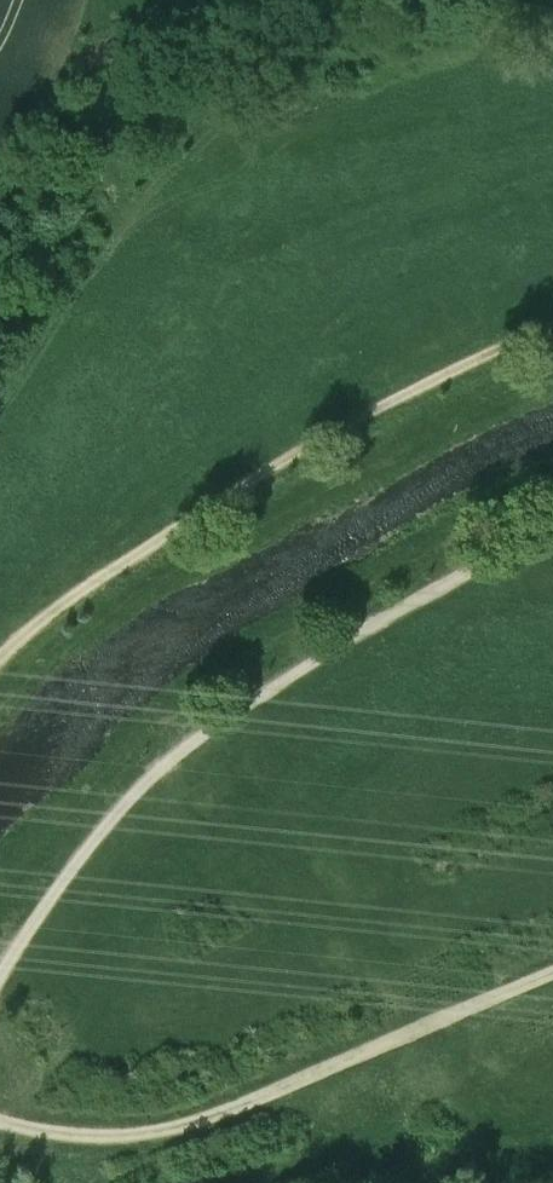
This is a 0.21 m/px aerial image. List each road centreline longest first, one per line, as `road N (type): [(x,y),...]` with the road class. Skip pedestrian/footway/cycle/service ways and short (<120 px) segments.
road 1 (track): [(552,529),(365,626),(172,755),(86,844),(0,975)]
road 2 (track): [(552,324),(460,362),(187,523),(0,660)]
road 3 (track): [(552,979),(194,1123),(114,1137),(0,1127)]

